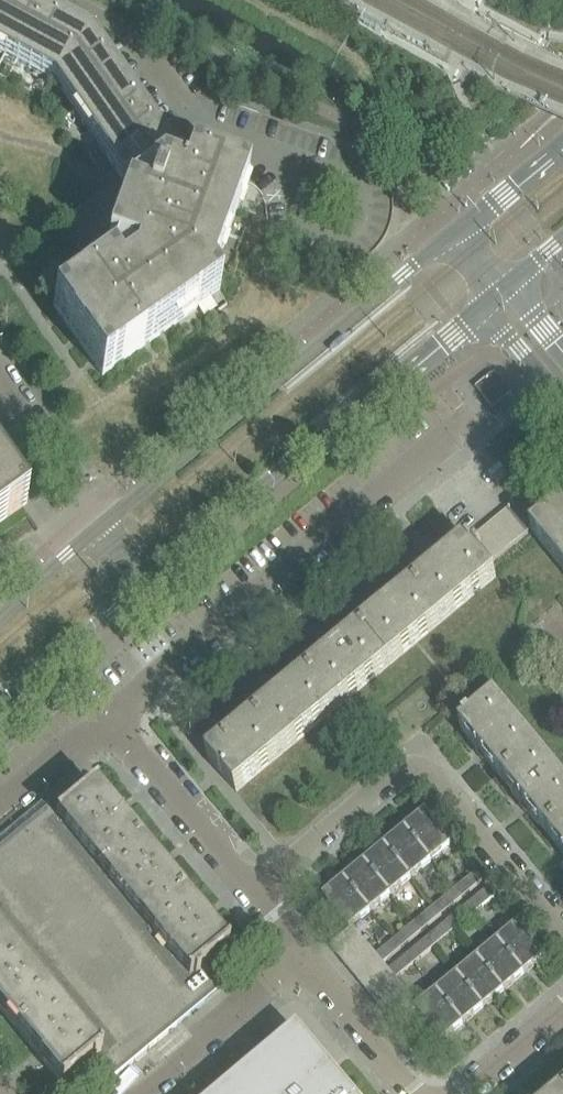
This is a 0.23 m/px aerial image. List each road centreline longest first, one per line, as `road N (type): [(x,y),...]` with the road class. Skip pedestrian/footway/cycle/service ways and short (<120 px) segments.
road 1 (residential): [(105,718),(468,419)]
road 2 (secondary): [(455,233),(97,530)]
road 3 (secondary): [(143,586),(482,306)]
road 4 (residential): [(562,934),(423,773),(398,774),(253,896)]
road 5 (residential): [(253,896),(105,718)]
road 6 (residential): [(303,956),(136,1093)]
road 7 (secondary): [(0,696),(143,586)]
road 8 (residential): [(417,1093),(303,956)]
road 9 (residential): [(97,530),(0,391)]
road 10 (secondary): [(562,145),(455,233)]
road 11 (residential): [(0,806),(105,718)]
road 12 (secondary): [(97,530),(0,617)]
road 13 (residential): [(464,1093),(562,1011)]
road 14 (tertiary): [(482,306),(562,400)]

